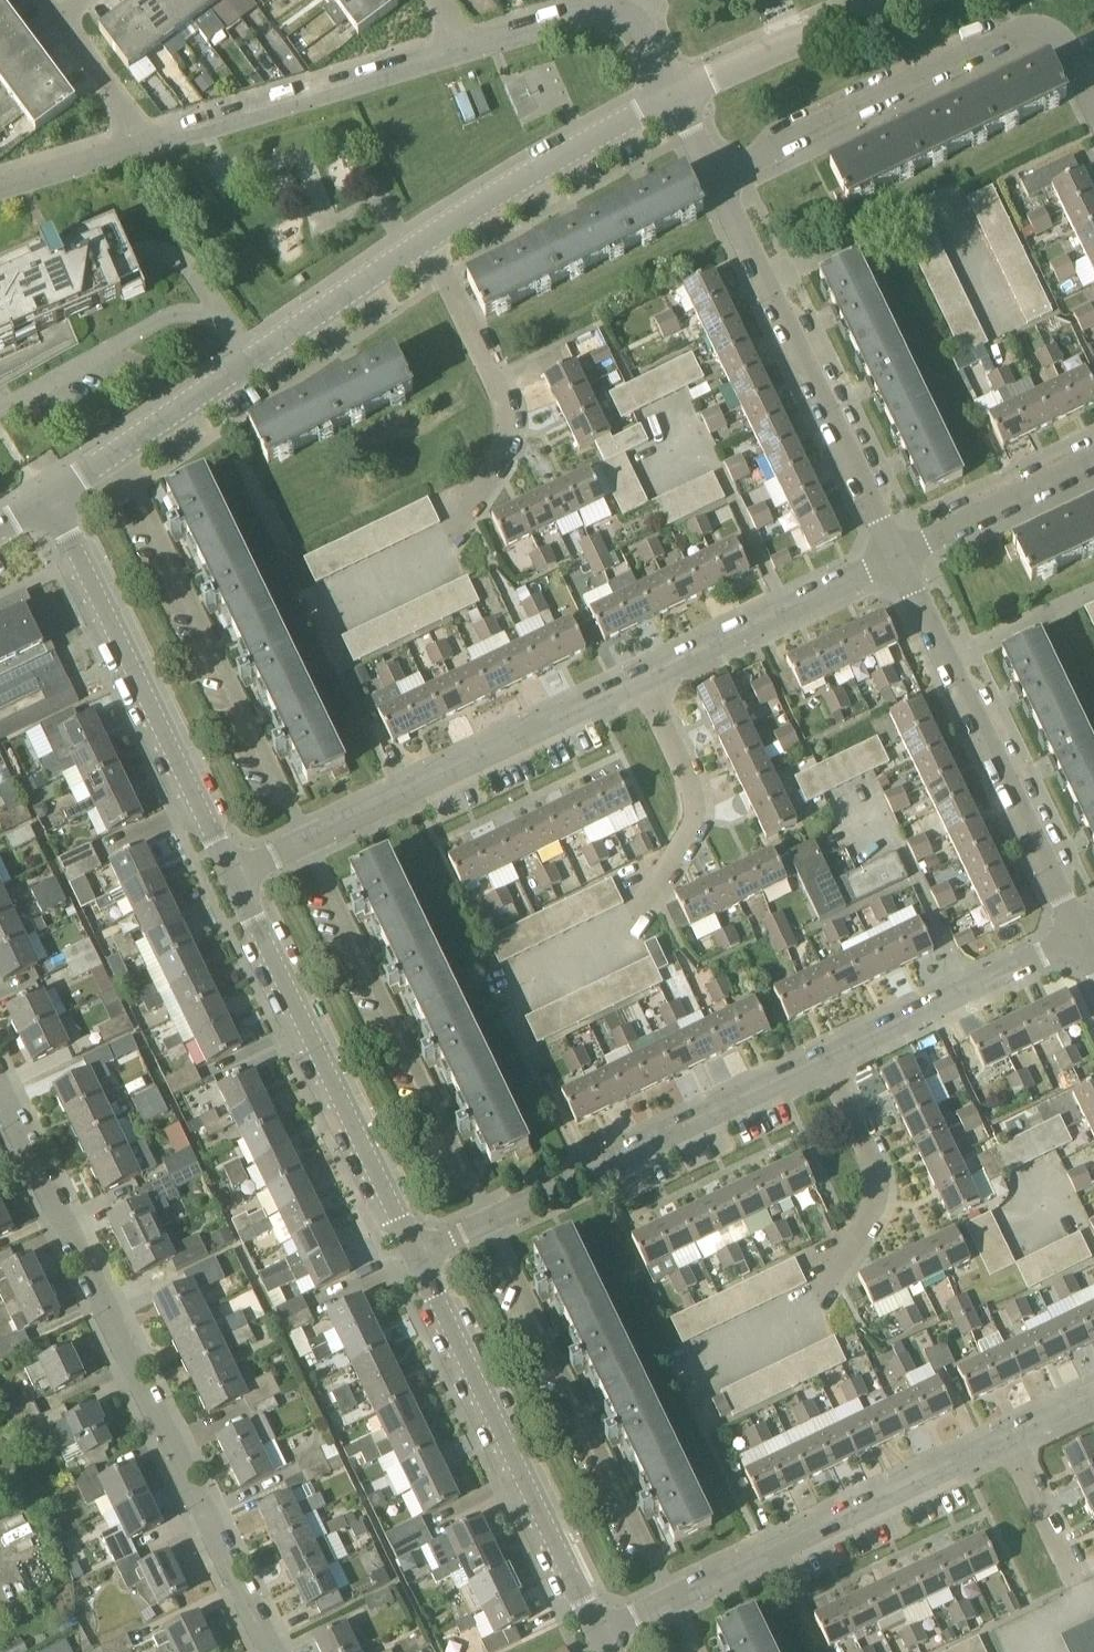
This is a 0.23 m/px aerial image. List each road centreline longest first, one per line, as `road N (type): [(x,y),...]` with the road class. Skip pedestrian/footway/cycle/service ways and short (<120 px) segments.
road 1 (residential): [(273,1651),(0,1085)]
road 2 (residential): [(306,844),(119,451)]
road 3 (residential): [(235,879),(50,497)]
road 4 (residential): [(1082,936),(898,557)]
road 5 (residential): [(491,1221),(306,844)]
road 6 (residential): [(491,1221),(669,1601)]
road 7 (residential): [(416,1257),(235,879)]
road 8 (residential): [(599,1634),(416,1257)]
road 9 (residential): [(898,557),(715,180)]
road 10 (residential): [(669,1601),(1010,1440)]
road 11 (residential): [(306,844),(644,681)]
road 12 (residential): [(119,451),(427,242)]
road 13 (residential): [(491,1221),(822,1061)]
road 14 (residential): [(715,180),(1030,29)]
road 15 (residential): [(135,147),(464,50)]
road 16 (residential): [(445,540),(504,454),(507,432),(503,403),(427,242)]
road 17 (residential): [(822,1061),(1082,936)]
road 18 (residential): [(427,242),(675,98)]
road 19 (residential): [(644,681),(898,557)]
road 20 (residential): [(818,1307),(877,1200),(872,1166),(822,1061)]
road 21 (residential): [(630,922),(694,823),(695,796),(644,681)]
road 22 (residential): [(675,98),(912,0)]
road 23 (residential): [(898,557),(1093,462)]
road 24 (residential): [(464,50),(601,12),(632,13)]
road 25 (residential): [(1077,1580),(1010,1440)]
road 26 (residential): [(135,147),(116,96),(59,13)]
road 27 (residential): [(0,189),(135,147)]

